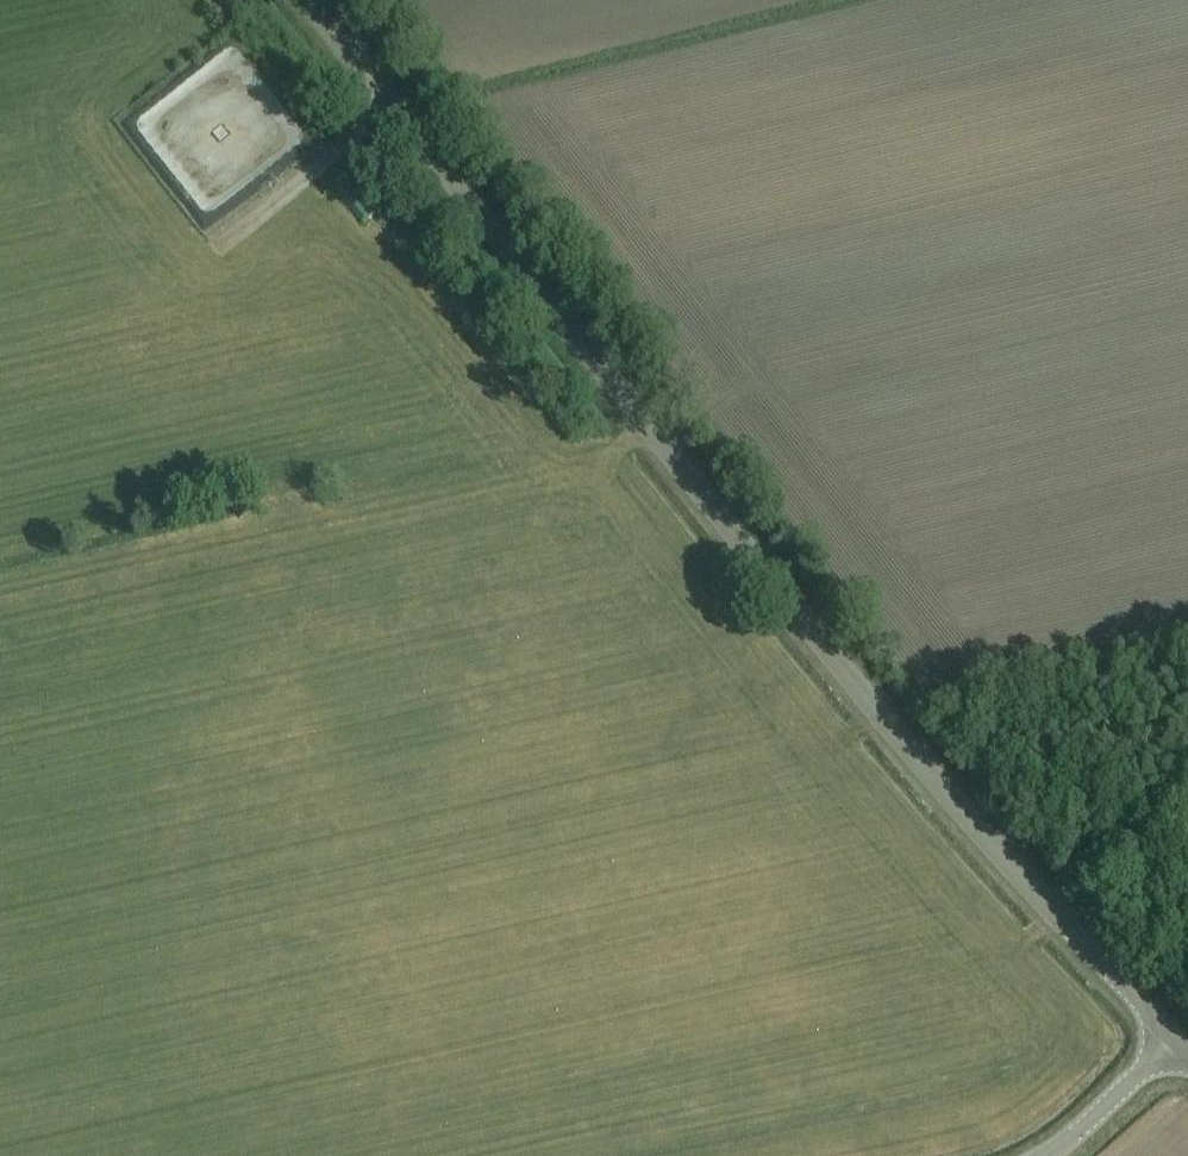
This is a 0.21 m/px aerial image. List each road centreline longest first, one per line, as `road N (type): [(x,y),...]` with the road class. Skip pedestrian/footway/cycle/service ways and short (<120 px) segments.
road 1 (unclassified): [(1173,1037),(979,834),(309,0)]
road 2 (unclassified): [(1173,1037),(1048,1155)]

